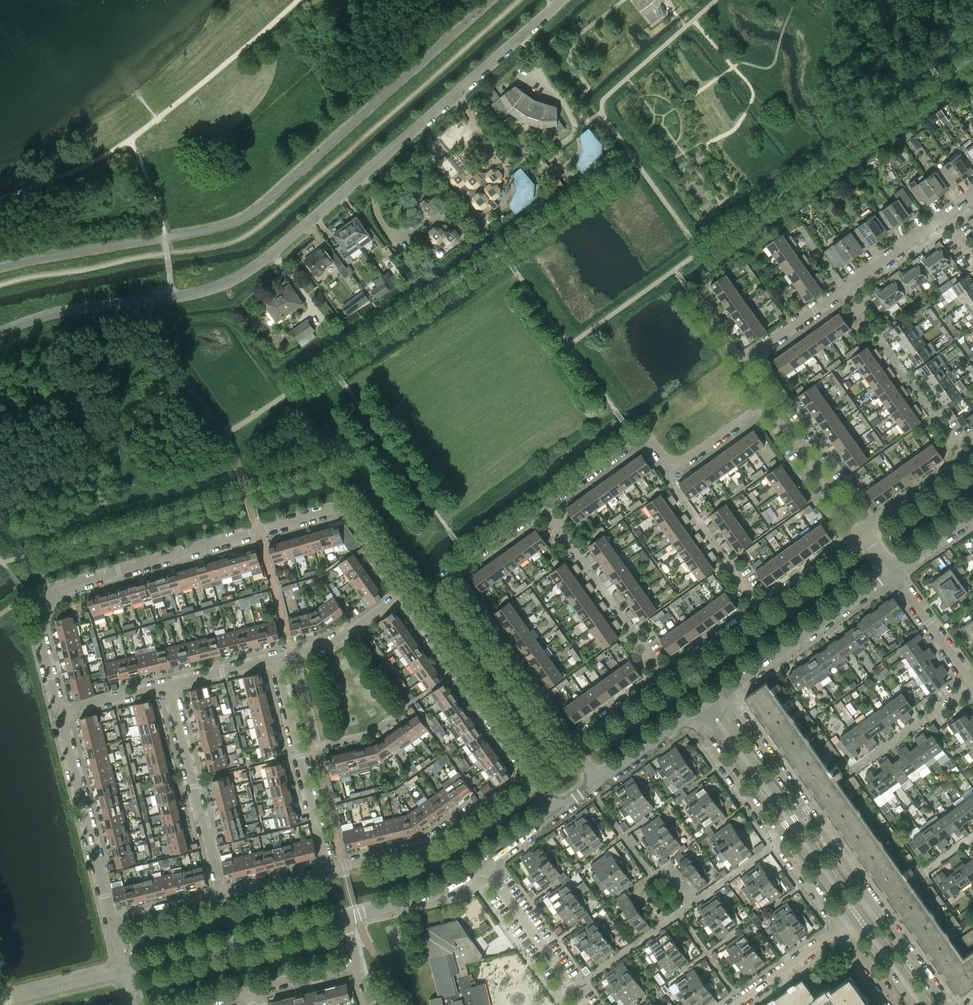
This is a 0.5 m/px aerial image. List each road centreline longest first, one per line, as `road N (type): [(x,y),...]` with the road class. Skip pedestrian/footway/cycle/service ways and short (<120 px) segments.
road 1 (residential): [(570,745),(452,580),(452,569),(636,438),(649,439),(668,463),(679,464),(768,400)]
road 2 (residential): [(60,714),(38,620),(50,597),(81,582),(336,508),(347,512),(403,594)]
road 3 (tertiary): [(142,301),(219,286),(270,255),(561,0)]
road 4 (residential): [(570,745),(865,535)]
road 5 (residential): [(768,400),(743,362),(972,197)]
road 6 (residential): [(842,929),(690,716)]
road 7 (residential): [(875,904),(723,692)]
road 8 (tertiary): [(863,913),(711,701)]
road 9 (tertiary): [(702,708),(853,920)]
road 10 (residential): [(329,869),(420,848),(530,771)]
road 11 (residential): [(124,971),(345,918)]
road 12 (residential): [(221,897),(168,685)]
road 13 (residential): [(403,594),(530,771)]
road 14 (residential): [(329,869),(274,659)]
road 15 (residential): [(113,924),(60,714)]
road 16 (tertiary): [(723,692),(892,572)]
road 17 (residential): [(188,1004),(357,963)]
road 18 (residential): [(583,1004),(483,864)]
road 19 (residential): [(865,535),(768,400)]
road 20 (residential): [(345,918),(439,893),(483,864)]
road 21 (residential): [(274,659),(332,644),(403,594)]
road 22 (tertiary): [(142,301),(67,311),(0,331)]
road 23 (residential): [(972,684),(892,572)]
road 24 (residential): [(865,535),(972,456)]
road 25 (residential): [(736,1004),(842,929)]
road 26 (residential): [(0,1002),(124,971)]
road 27 (residential): [(947,1004),(875,904)]

